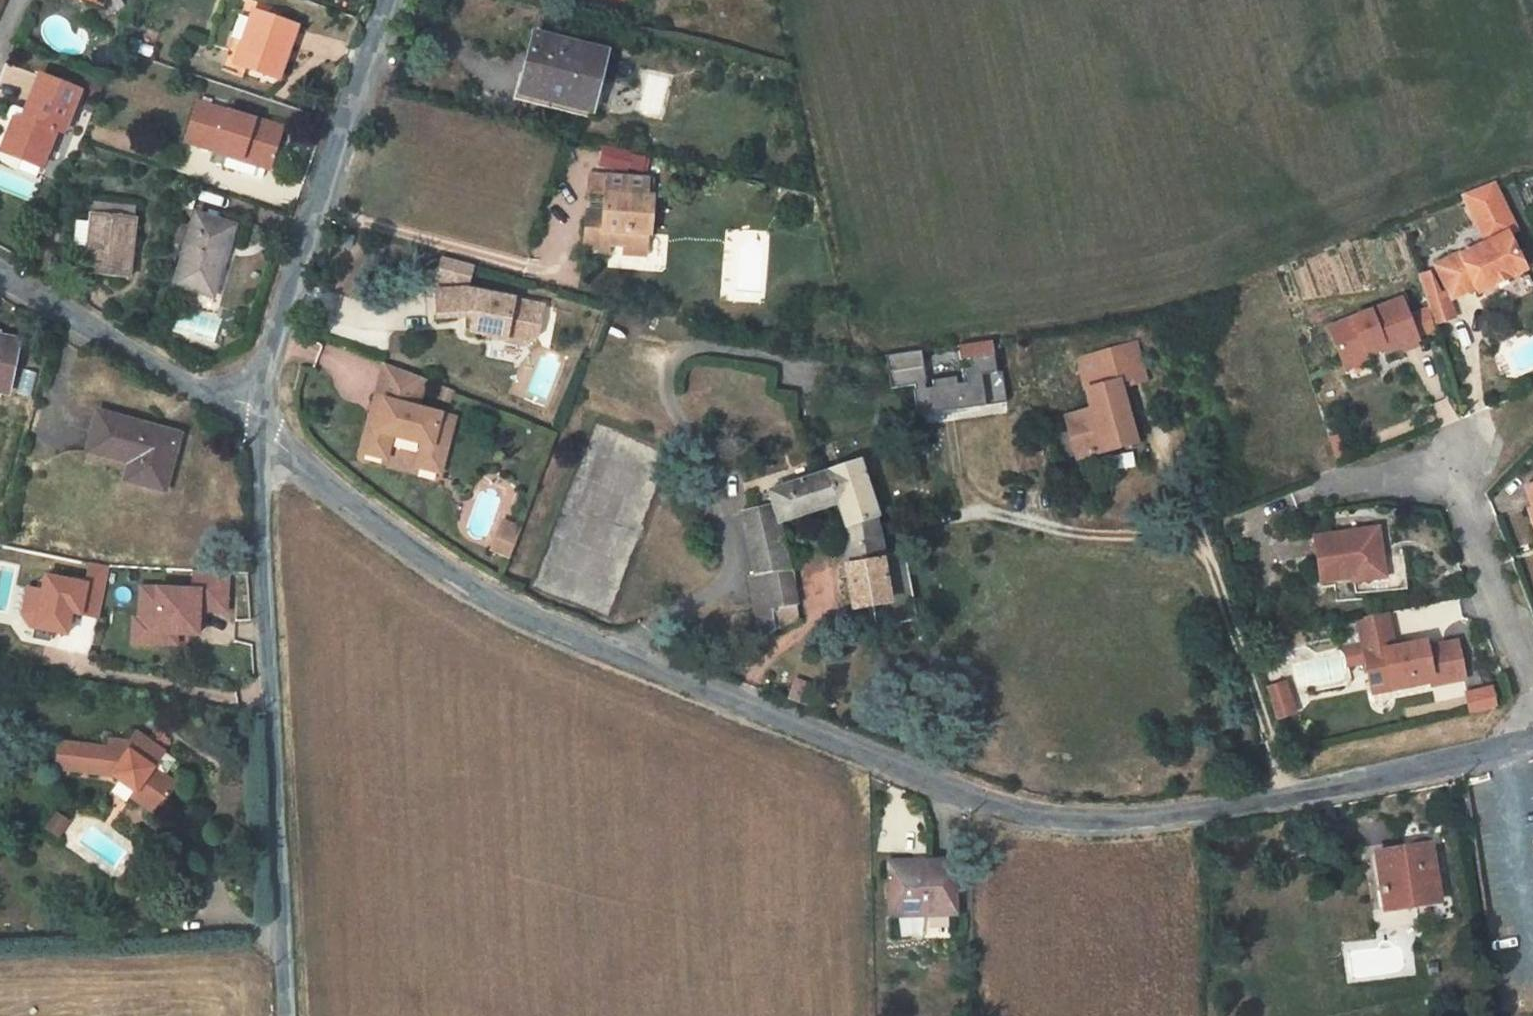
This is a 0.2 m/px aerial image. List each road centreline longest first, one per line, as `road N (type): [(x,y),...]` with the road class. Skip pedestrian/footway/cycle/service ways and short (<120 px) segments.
road 1 (residential): [(1532,738),(1354,785),(1163,816),(1073,819),(968,799),(534,621),(458,581),(257,427)]
road 2 (unclassified): [(287,1015),(257,427)]
road 3 (residential): [(257,427),(261,373),(391,0)]
road 4 (residential): [(1351,485),(1448,467),(1532,698)]
road 5 (residential): [(257,427),(0,275)]

